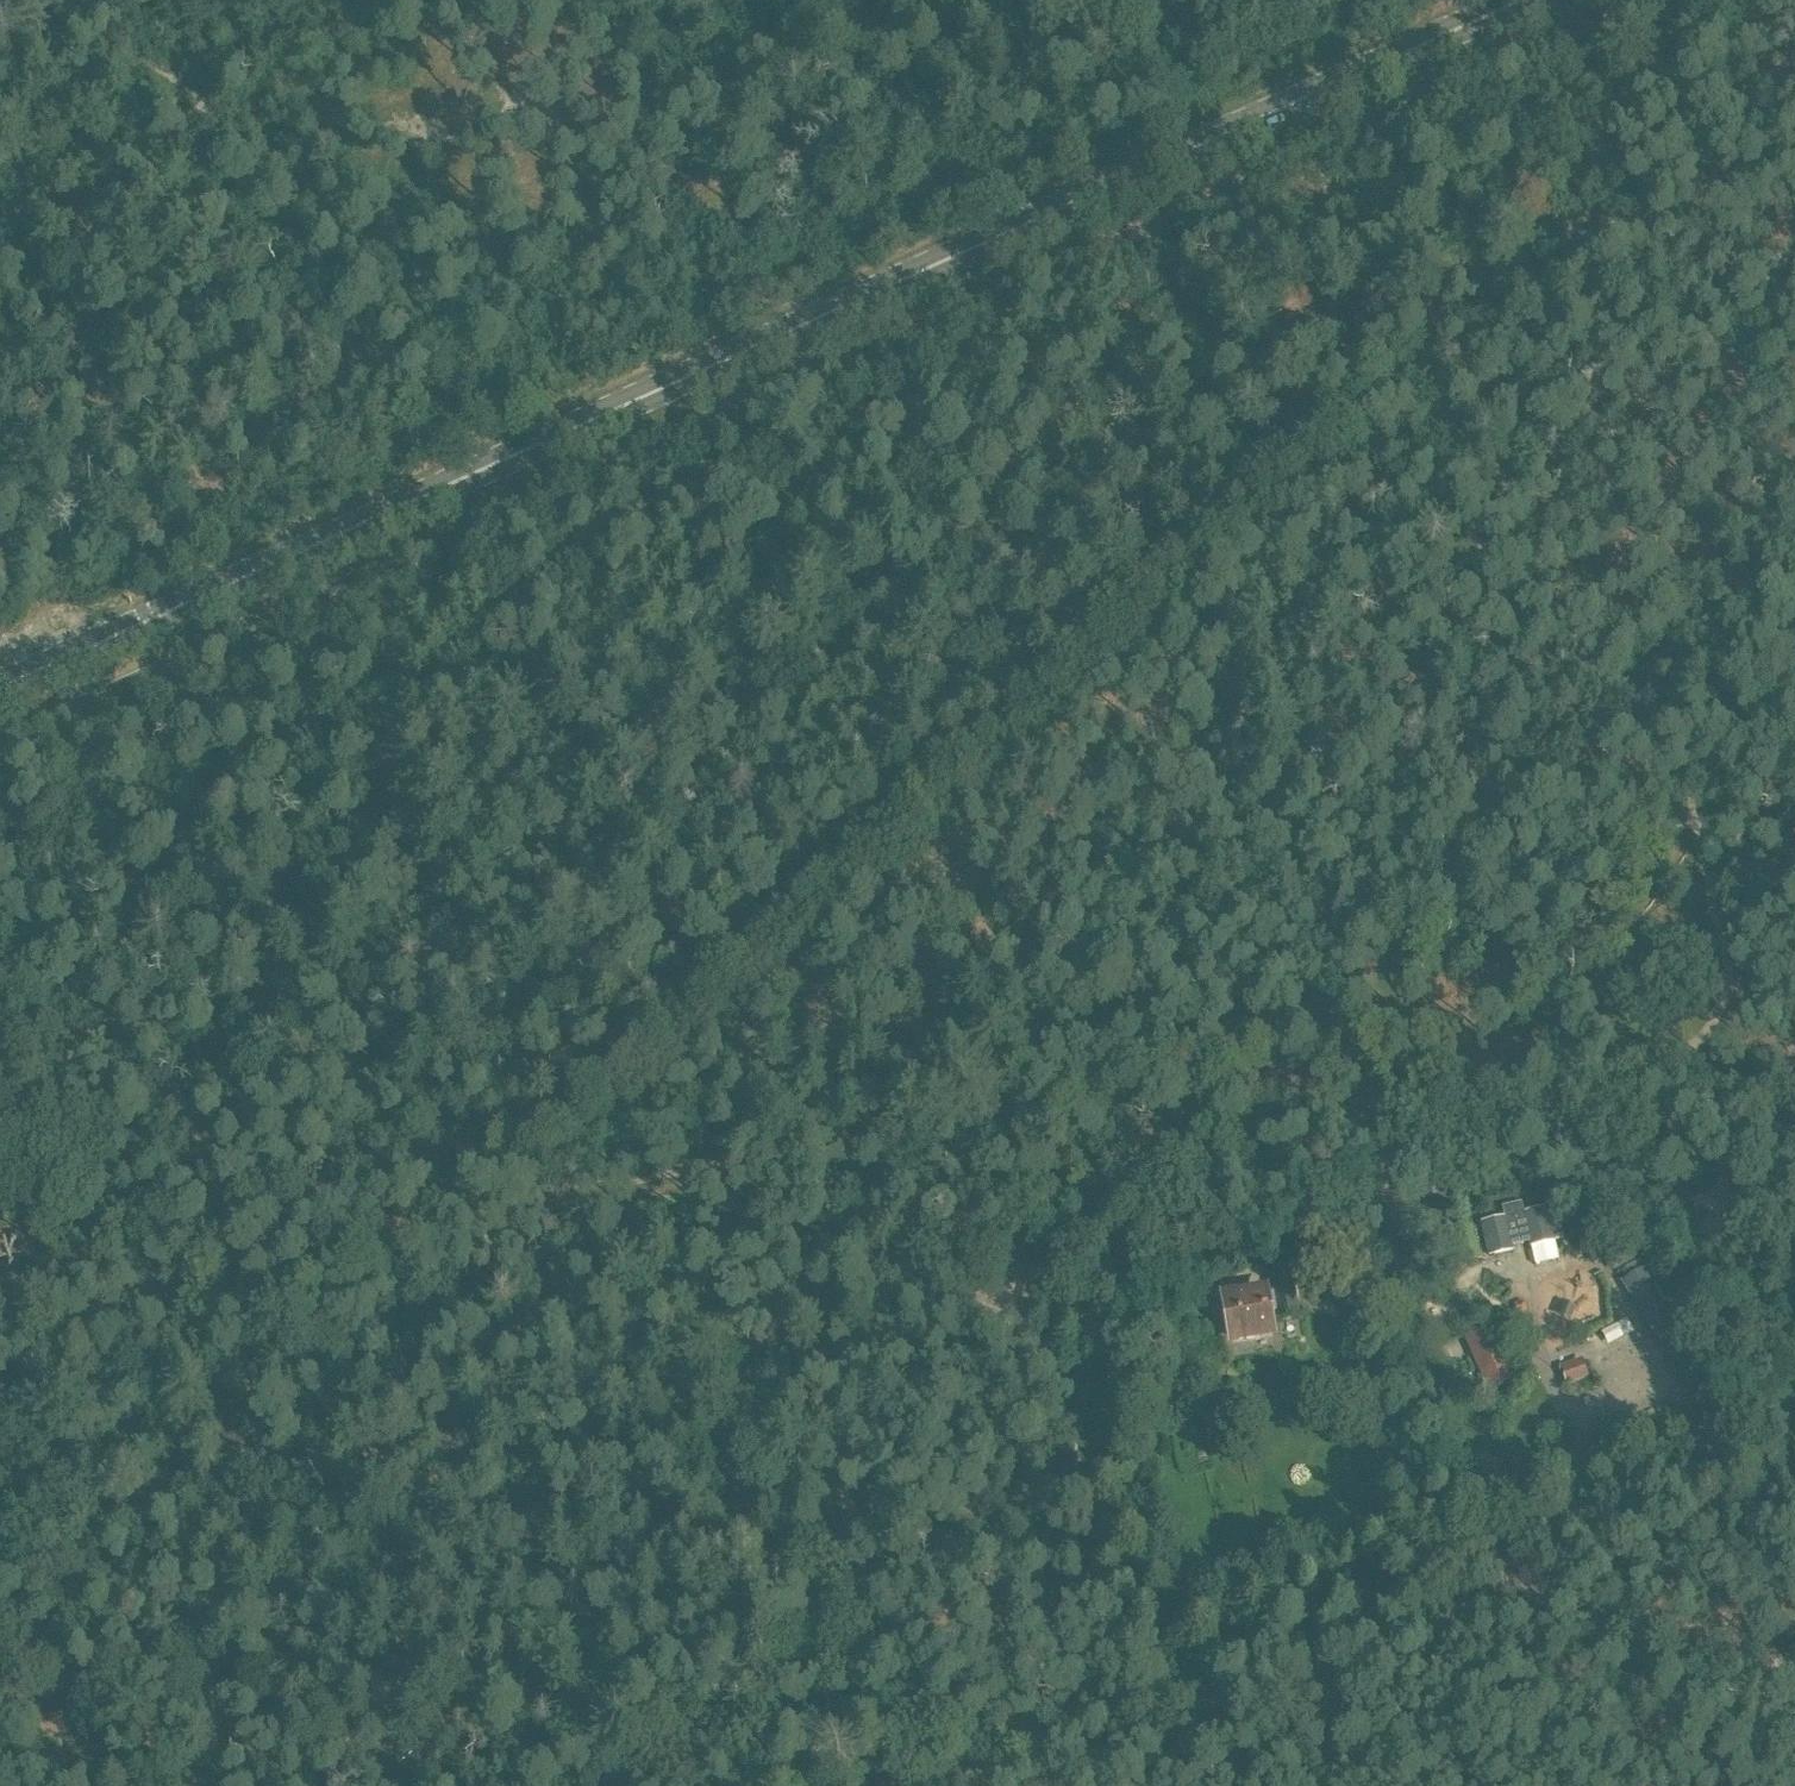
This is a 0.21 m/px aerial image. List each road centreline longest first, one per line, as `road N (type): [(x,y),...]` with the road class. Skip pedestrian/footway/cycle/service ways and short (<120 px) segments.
road 1 (track): [(0,1277),(484,1171),(536,1174),(1794,27)]
road 2 (primary): [(0,685),(1526,0)]
road 3 (track): [(52,1527),(728,1380),(1015,1286)]
road 4 (track): [(1362,417),(1465,532),(1639,699),(1675,761),(1724,944),(1726,982),(1684,1046)]
road 5 (track): [(1684,1046),(1197,1153),(1162,1168),(1015,1286)]
road 6 (track): [(860,1698),(916,1727),(1196,1705),(1350,1636),(1472,1545)]
road 7 (track): [(728,1380),(776,1465),(789,1514),(844,1599),(858,1641),(860,1698)]
road 8 (track): [(52,1527),(197,1785)]
road 9 (track): [(1472,1545),(1563,1619),(1621,1643),(1707,1655)]
road 10 (track): [(623,1785),(775,1716),(860,1698)]
road 11 (track): [(1639,699),(1666,651),(1724,615),(1794,587)]
road 12 (track): [(1015,1286),(1087,1323),(1151,1317),(1201,1299)]
road 13 (track): [(52,1527),(6,1363)]
road 14 (track): [(904,1163),(1015,1286)]

